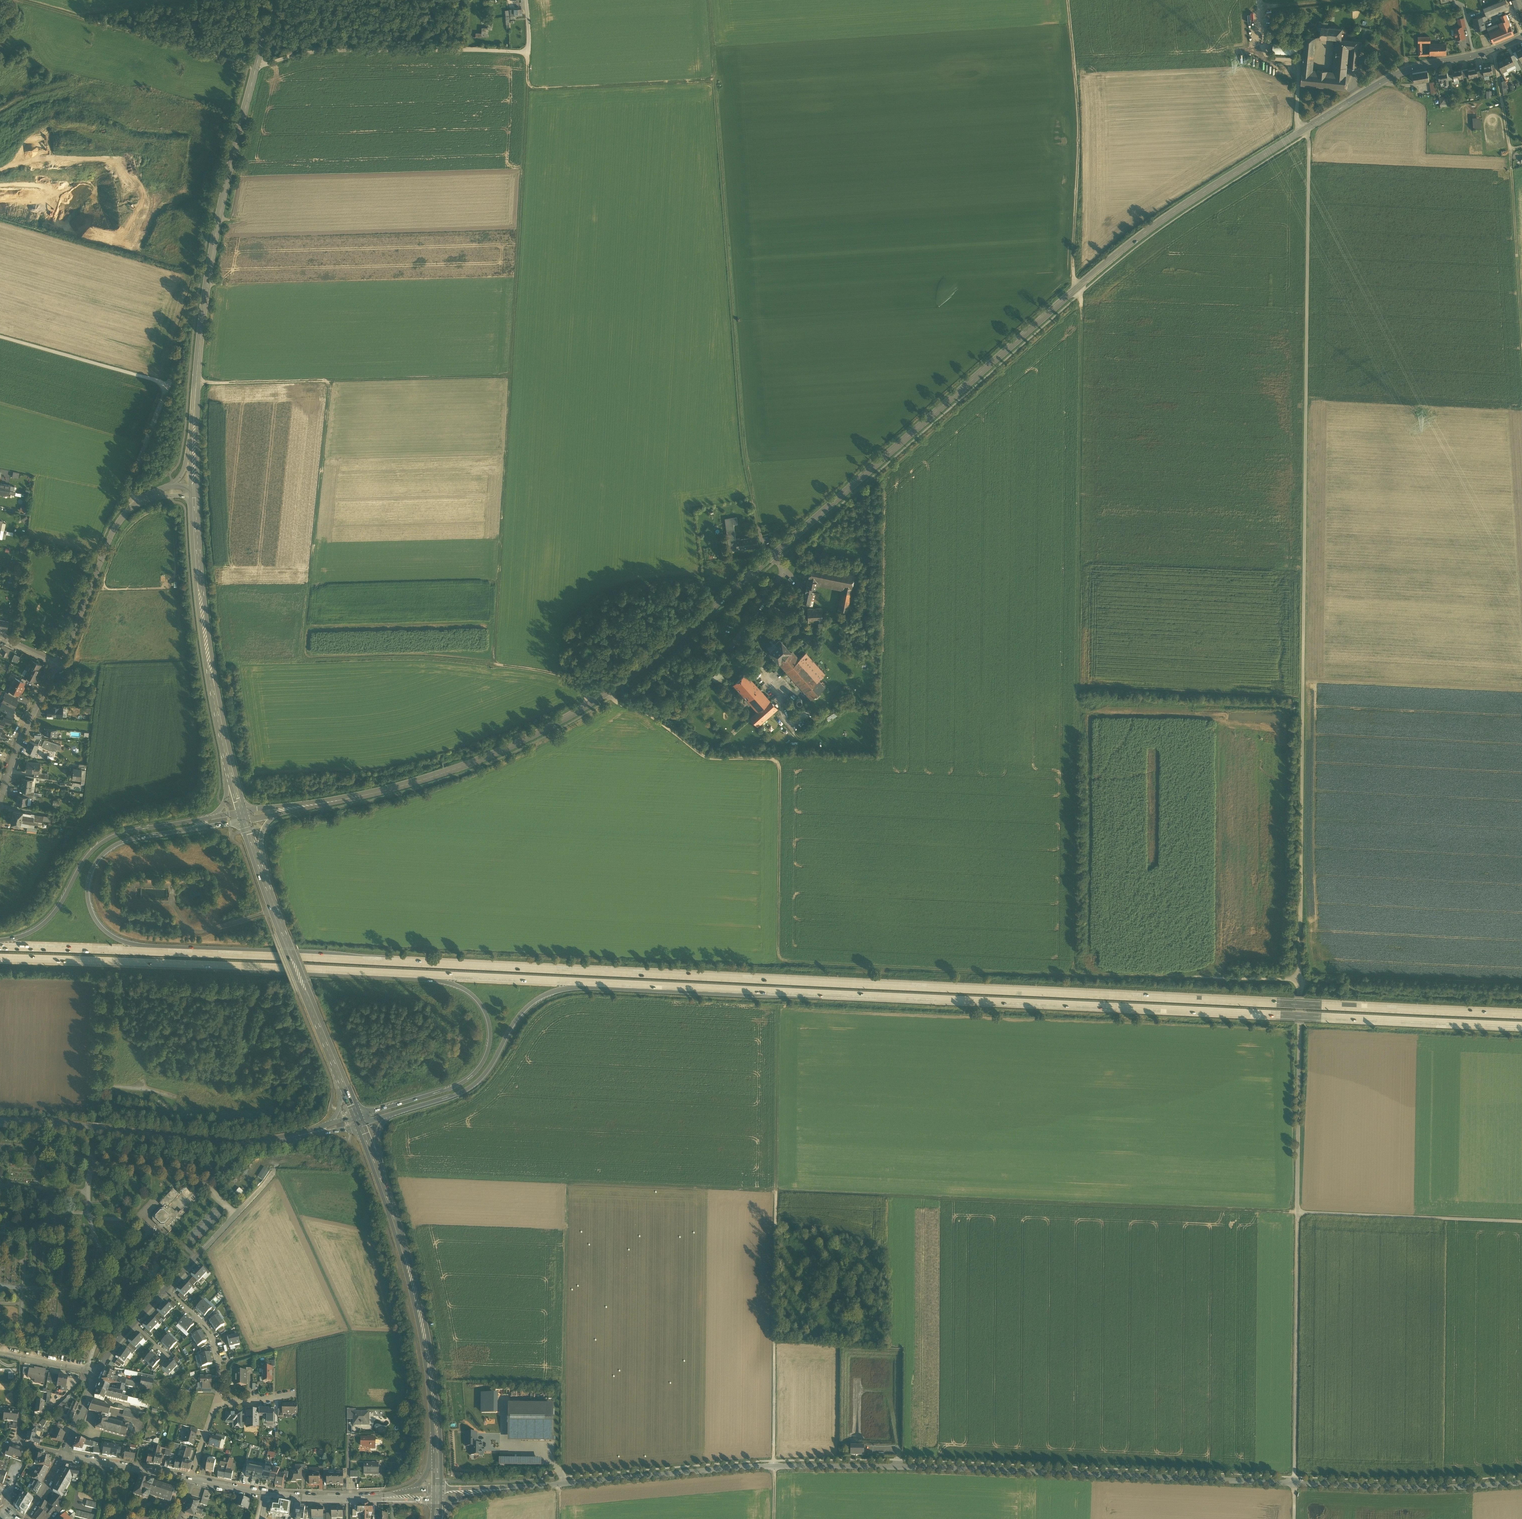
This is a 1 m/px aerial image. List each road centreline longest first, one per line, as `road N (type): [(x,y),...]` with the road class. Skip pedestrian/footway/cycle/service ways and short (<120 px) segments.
road 1 (motorway): [(1521,1013),(242,955)]
road 2 (secondary): [(353,797),(469,763),(608,692),(1110,259),(1302,131)]
road 3 (track): [(608,692),(707,758),(777,761),(779,958),(788,962),(1299,980)]
road 4 (track): [(399,1174),(1297,1213)]
road 5 (unclassified): [(1302,131),(1310,143),(1299,991)]
road 6 (tertiary): [(1295,1484),(774,1467),(438,1494)]
road 7 (motorway): [(664,986),(1521,1026)]
road 8 (track): [(1076,289),(1074,976)]
road 9 (track): [(492,665),(529,52)]
road 10 (track): [(772,556),(742,441),(708,0)]
road 11 (track): [(774,1467),(778,1013)]
road 12 (track): [(591,702),(574,682),(527,668),(418,658),(230,662)]
road 13 (motorway): [(242,955),(124,942),(96,920),(87,887),(93,866),(118,843),(240,820)]
road 14 (motorway): [(0,959),(351,971)]
road 15 (motorway): [(351,971),(450,984),(475,998),(490,1028),(483,1062),(469,1078),(360,1121)]
road 16 (residential): [(256,67),(331,51),(529,52),(527,0)]
road 17 (motorway): [(388,1116),(470,1087),(522,1012),(546,995),(664,986)]
road 18 (unclassified): [(322,1131),(231,1144),(0,1122)]
road 19 (secondary): [(245,810),(215,680),(198,492)]
road 20 (secondary): [(256,67),(218,220),(196,382)]
road 21 (track): [(196,382),(510,376)]
road 22 (motorway): [(351,971),(664,986)]
road 23 (track): [(559,1484),(567,1182)]
road 24 (track): [(138,502),(134,475),(169,384),(0,336)]
road 25 (track): [(1076,289),(1080,134),(1068,0)]
road 26 (secondary): [(437,1465),(428,1357),(384,1182)]
road 27 (track): [(301,660),(331,381)]
road 28 (secondary): [(190,496),(197,593),(227,771)]
road 29 (unclassified): [(1295,1484),(1297,1213)]
road 30 (residential): [(99,1373),(274,1172)]
road 31 (motorway): [(206,817),(105,840),(50,918),(0,941)]
road 32 (track): [(256,67),(21,0)]
road 33 (motorway): [(242,955),(0,947)]
road 34 (tertiary): [(1521,1483),(1295,1484)]
road 35 (unclassified): [(1297,1213),(1521,1222)]
road 36 (unclassified): [(1297,1213),(1299,991)]
road 37 (secondary): [(1302,131),(1399,73),(1494,50)]
road 38 (track): [(1521,147),(1510,150),(1521,334)]
road 39 (track): [(714,80),(527,90)]
road 40 (residential): [(59,663),(111,533),(138,502)]
road 41 (track): [(349,1333),(274,1172)]
road 42 (track): [(1302,131),(1300,64),(1261,50),(1256,0)]
road 43 (residential): [(0,804),(12,759),(59,663)]
road 44 (track): [(219,1384),(230,1361),(349,1333)]
road 45 (residential): [(190,1479),(62,1454)]
road 46 (secondary): [(335,1062),(287,946)]
road 47 (track): [(567,1340),(442,1336)]

